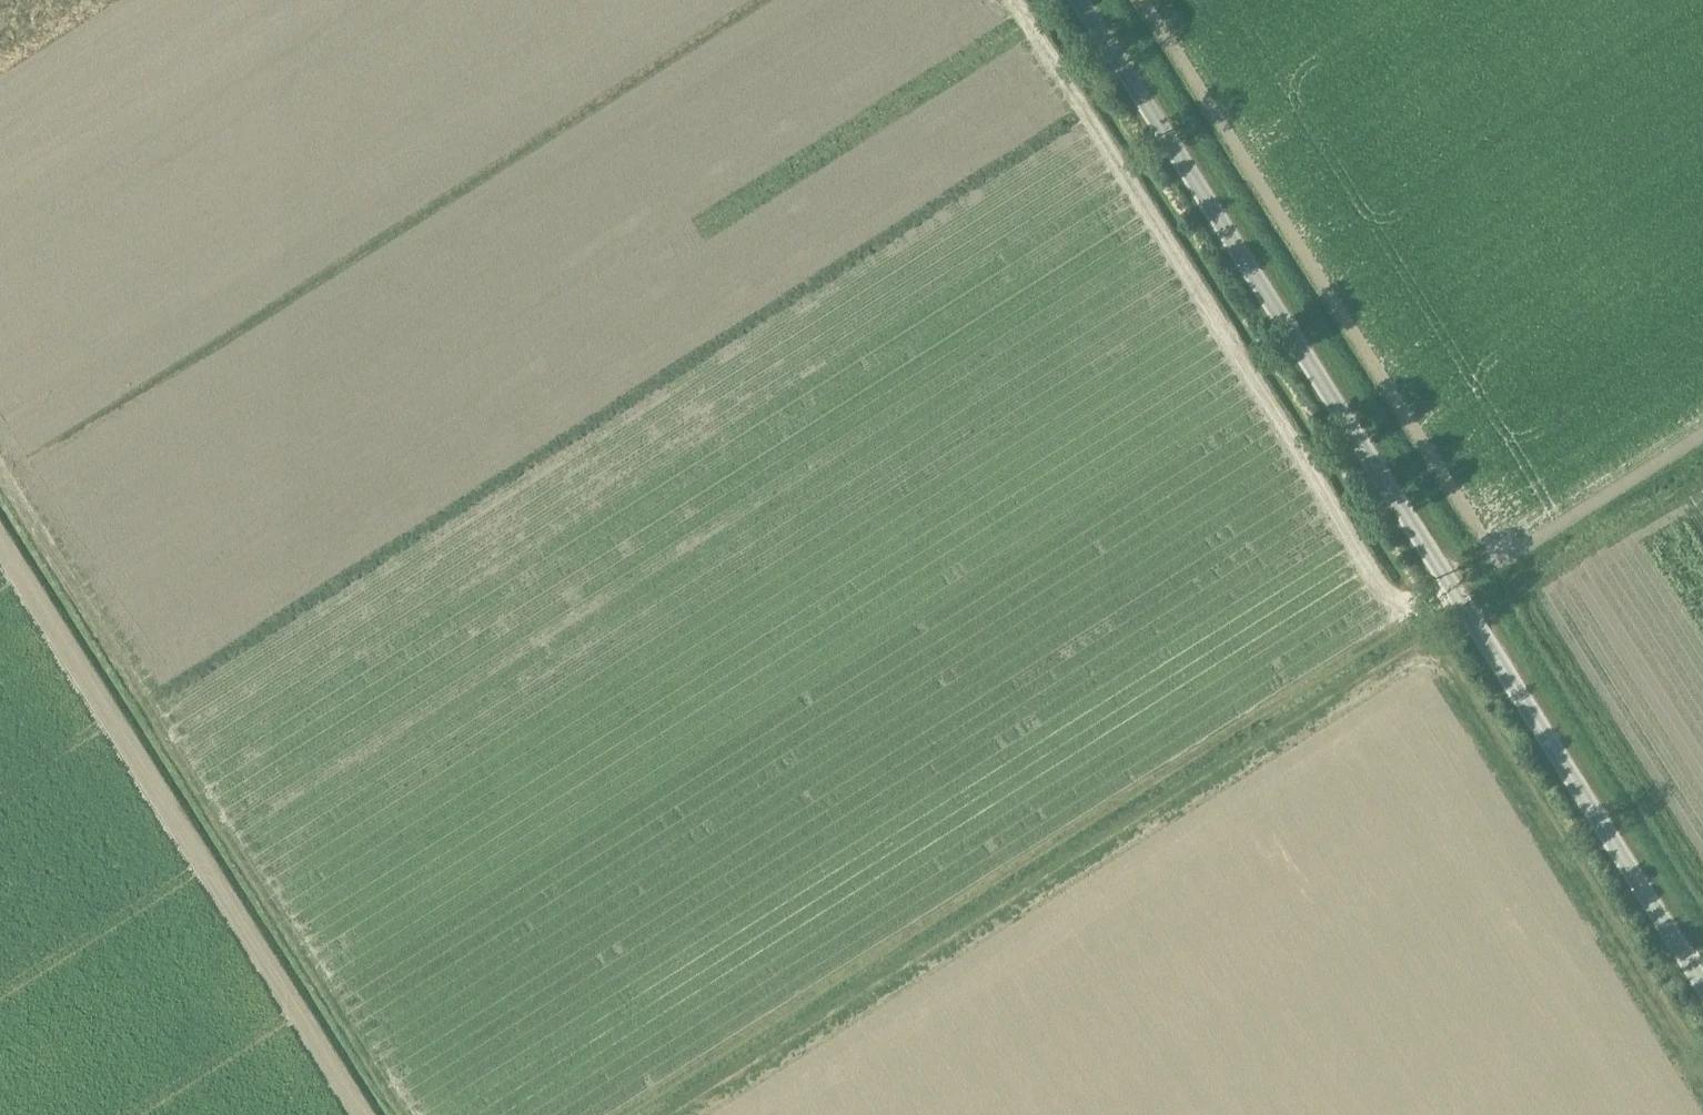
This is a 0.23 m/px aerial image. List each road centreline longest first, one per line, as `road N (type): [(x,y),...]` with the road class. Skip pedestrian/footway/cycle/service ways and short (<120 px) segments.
road 1 (unclassified): [(1702,986),(1080,0)]

